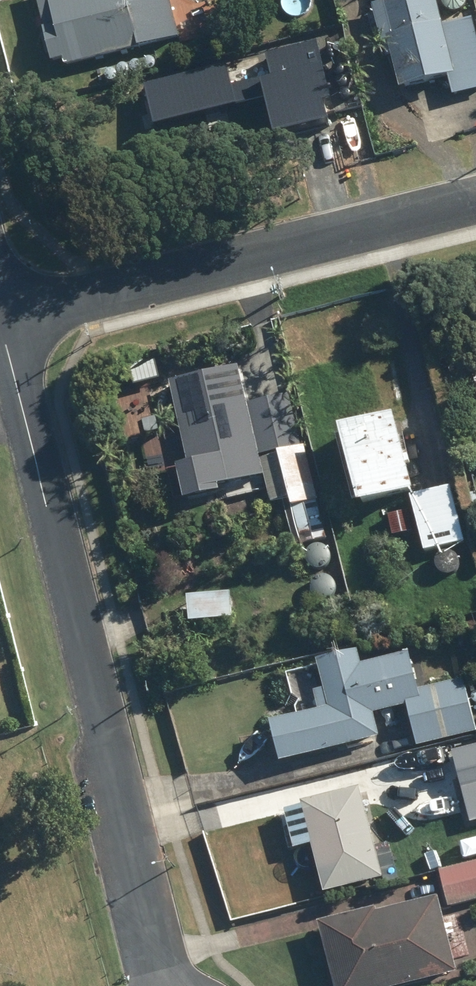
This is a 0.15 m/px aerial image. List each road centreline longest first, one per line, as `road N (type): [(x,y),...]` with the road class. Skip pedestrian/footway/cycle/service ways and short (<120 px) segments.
road 1 (residential): [(169,985),(0,324)]
road 2 (residential): [(0,320),(475,199)]

